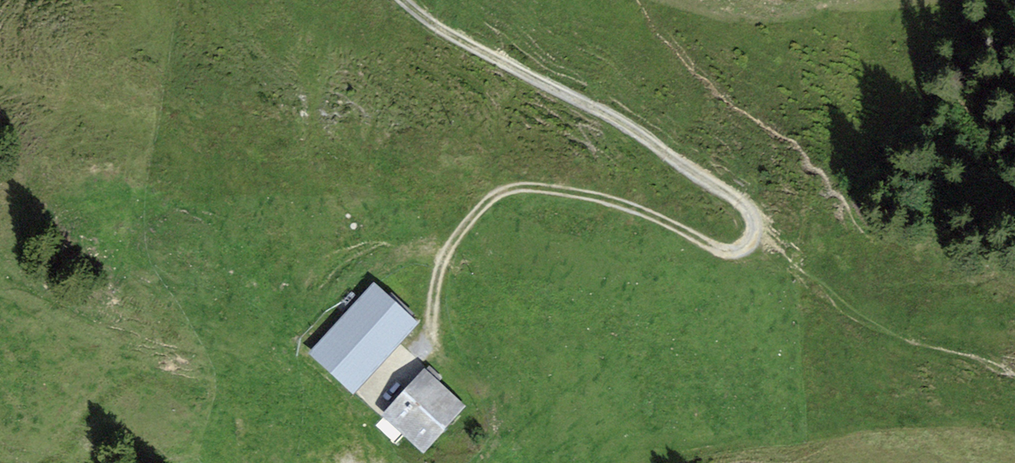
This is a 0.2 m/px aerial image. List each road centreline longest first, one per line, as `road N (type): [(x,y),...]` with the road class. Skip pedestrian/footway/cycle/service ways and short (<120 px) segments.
road 1 (track): [(434,324),(446,254),(499,192),(519,187),(614,200),(725,251),(749,240),(754,226)]
road 2 (track): [(754,226),(747,209),(642,133),(480,45),(423,0)]

